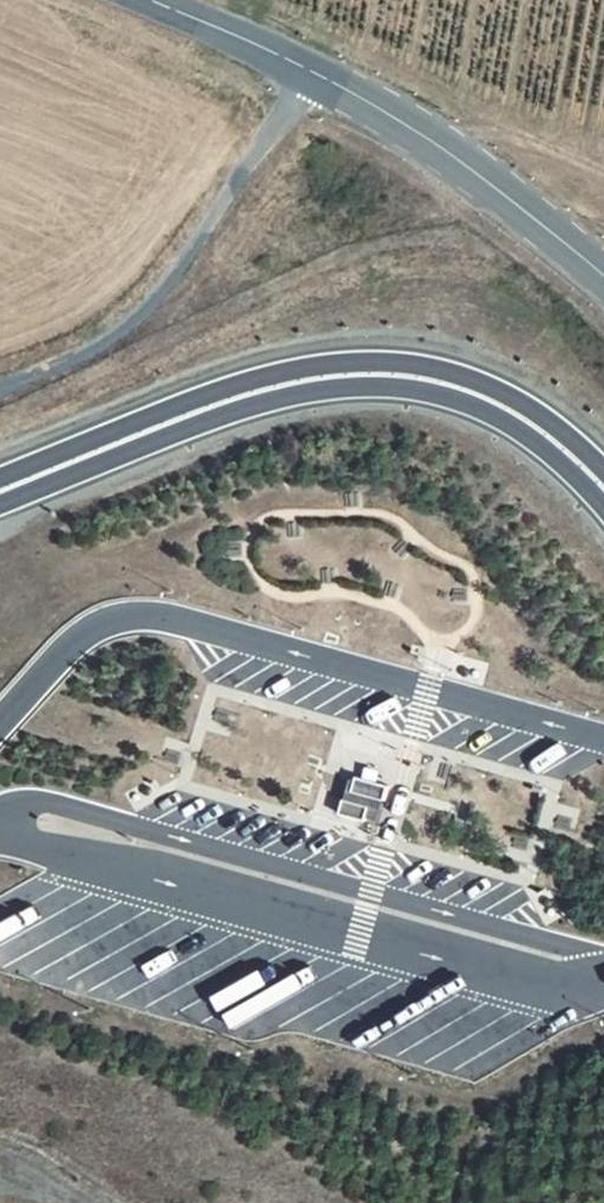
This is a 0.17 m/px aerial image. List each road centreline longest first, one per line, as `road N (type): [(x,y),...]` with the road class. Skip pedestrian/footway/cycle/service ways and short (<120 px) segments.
road 1 (motorway): [(0,507),(255,404),(331,389),(417,390),(494,414),(603,512)]
road 2 (motorway): [(603,469),(514,401),(429,364),(331,360),(244,381),(0,477)]
road 3 (unclassified): [(311,68),(172,271),(120,327),(0,386)]
road 4 (tertiary): [(311,68),(489,177),(603,272)]
road 5 (tertiary): [(161,0),(311,68)]

